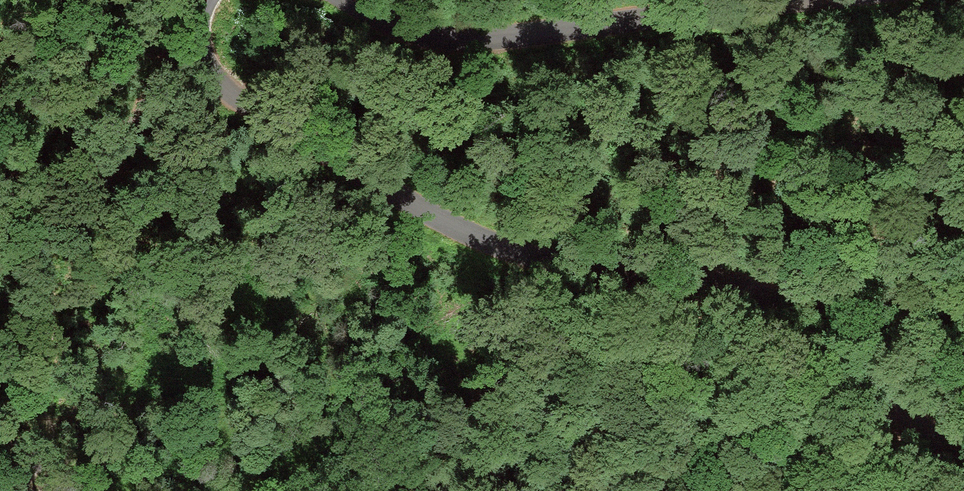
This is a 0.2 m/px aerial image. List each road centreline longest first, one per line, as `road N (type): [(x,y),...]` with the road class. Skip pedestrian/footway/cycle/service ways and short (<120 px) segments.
road 1 (unclassified): [(207,0),(196,47),(218,84),(364,183),(522,257),(740,287),(777,300),(963,466)]
road 2 (unclassified): [(837,0),(470,44),(392,30),(344,0)]
road 3 (track): [(0,198),(73,181),(102,160),(196,47)]

